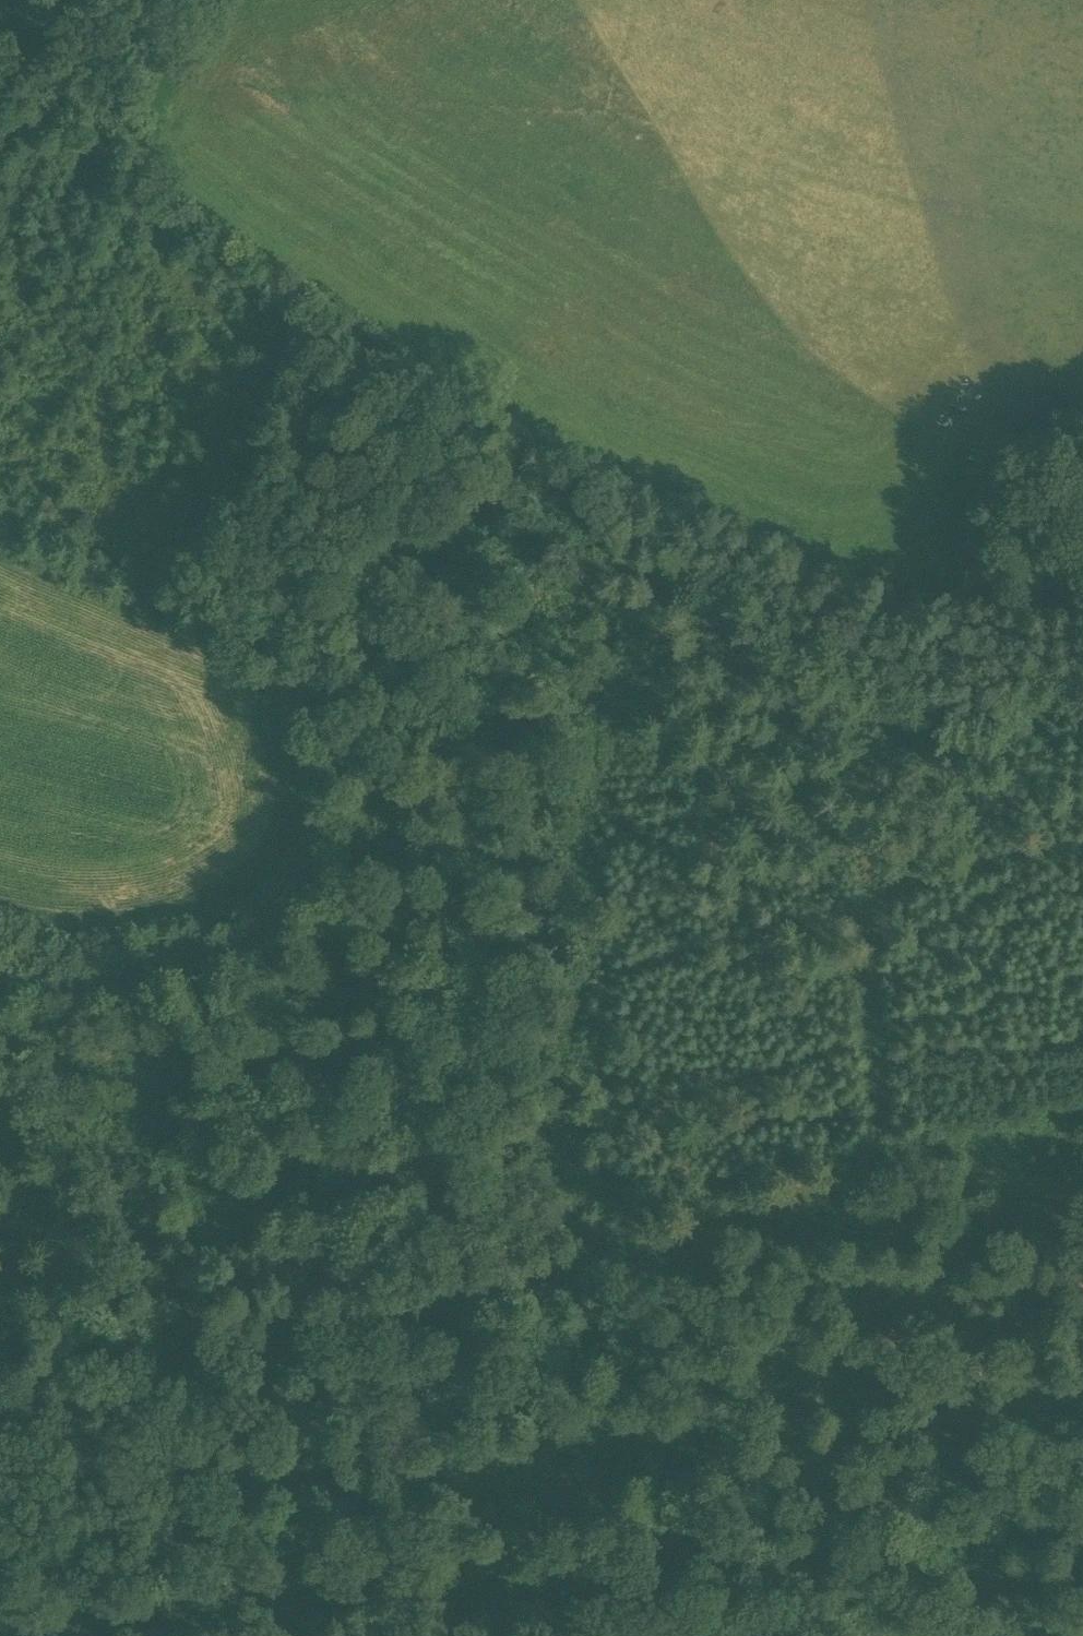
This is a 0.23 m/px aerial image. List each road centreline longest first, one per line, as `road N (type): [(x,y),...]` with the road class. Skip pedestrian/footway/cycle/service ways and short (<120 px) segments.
road 1 (track): [(0,1418),(912,1169),(1082,1190)]

